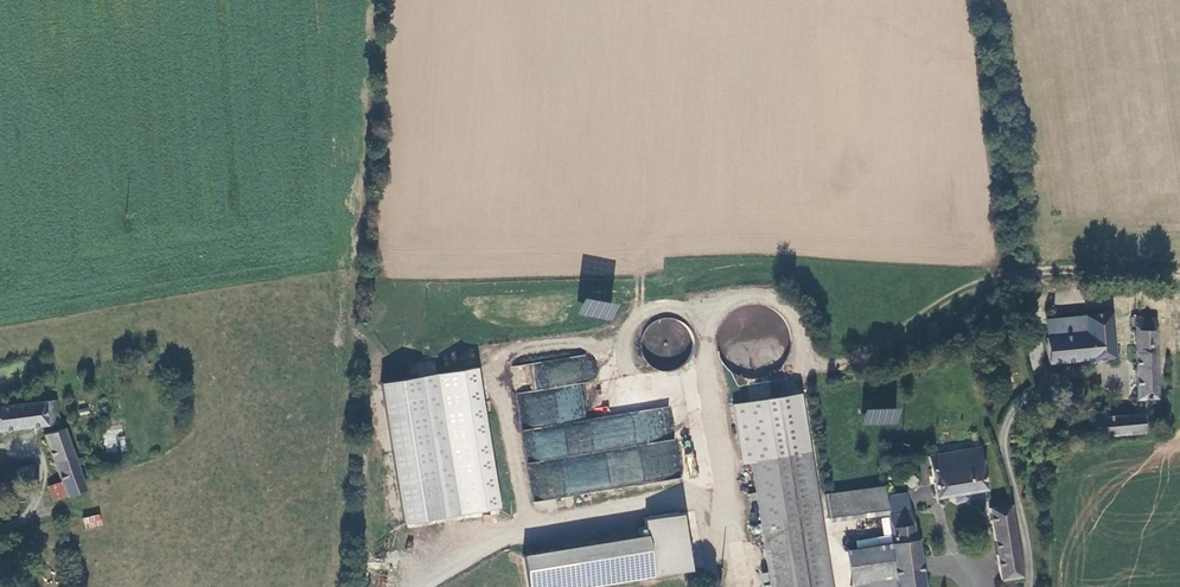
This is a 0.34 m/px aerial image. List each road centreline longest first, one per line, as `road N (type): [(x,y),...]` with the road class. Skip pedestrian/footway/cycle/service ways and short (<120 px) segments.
road 1 (track): [(1028,586),(1003,419),(1041,385)]

